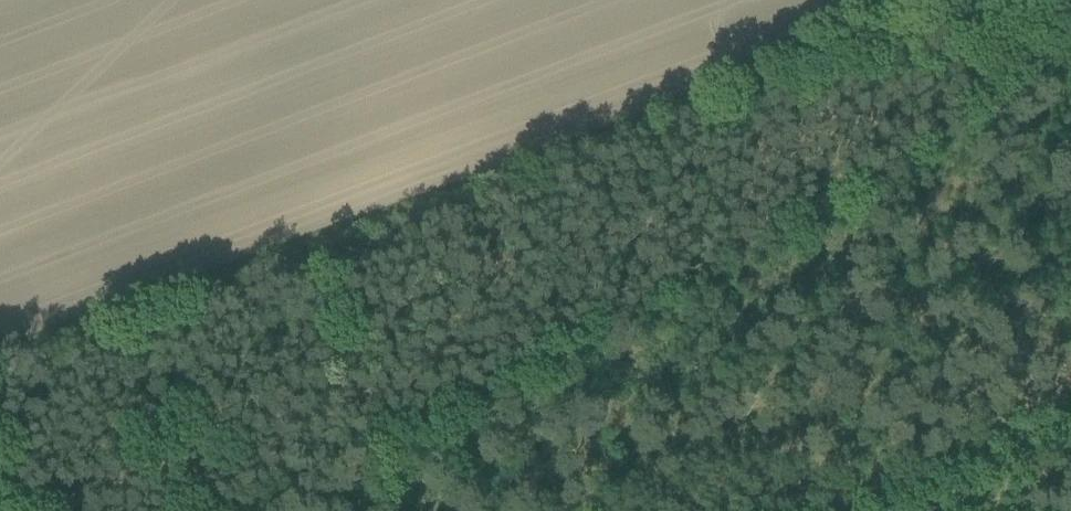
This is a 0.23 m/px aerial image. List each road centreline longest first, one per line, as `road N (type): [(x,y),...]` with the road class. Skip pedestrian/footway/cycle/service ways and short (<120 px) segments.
road 1 (track): [(0,352),(720,87),(867,0)]
road 2 (track): [(364,510),(368,460),(386,442),(924,146),(1070,78)]
road 3 (track): [(800,510),(951,459),(1070,386)]

